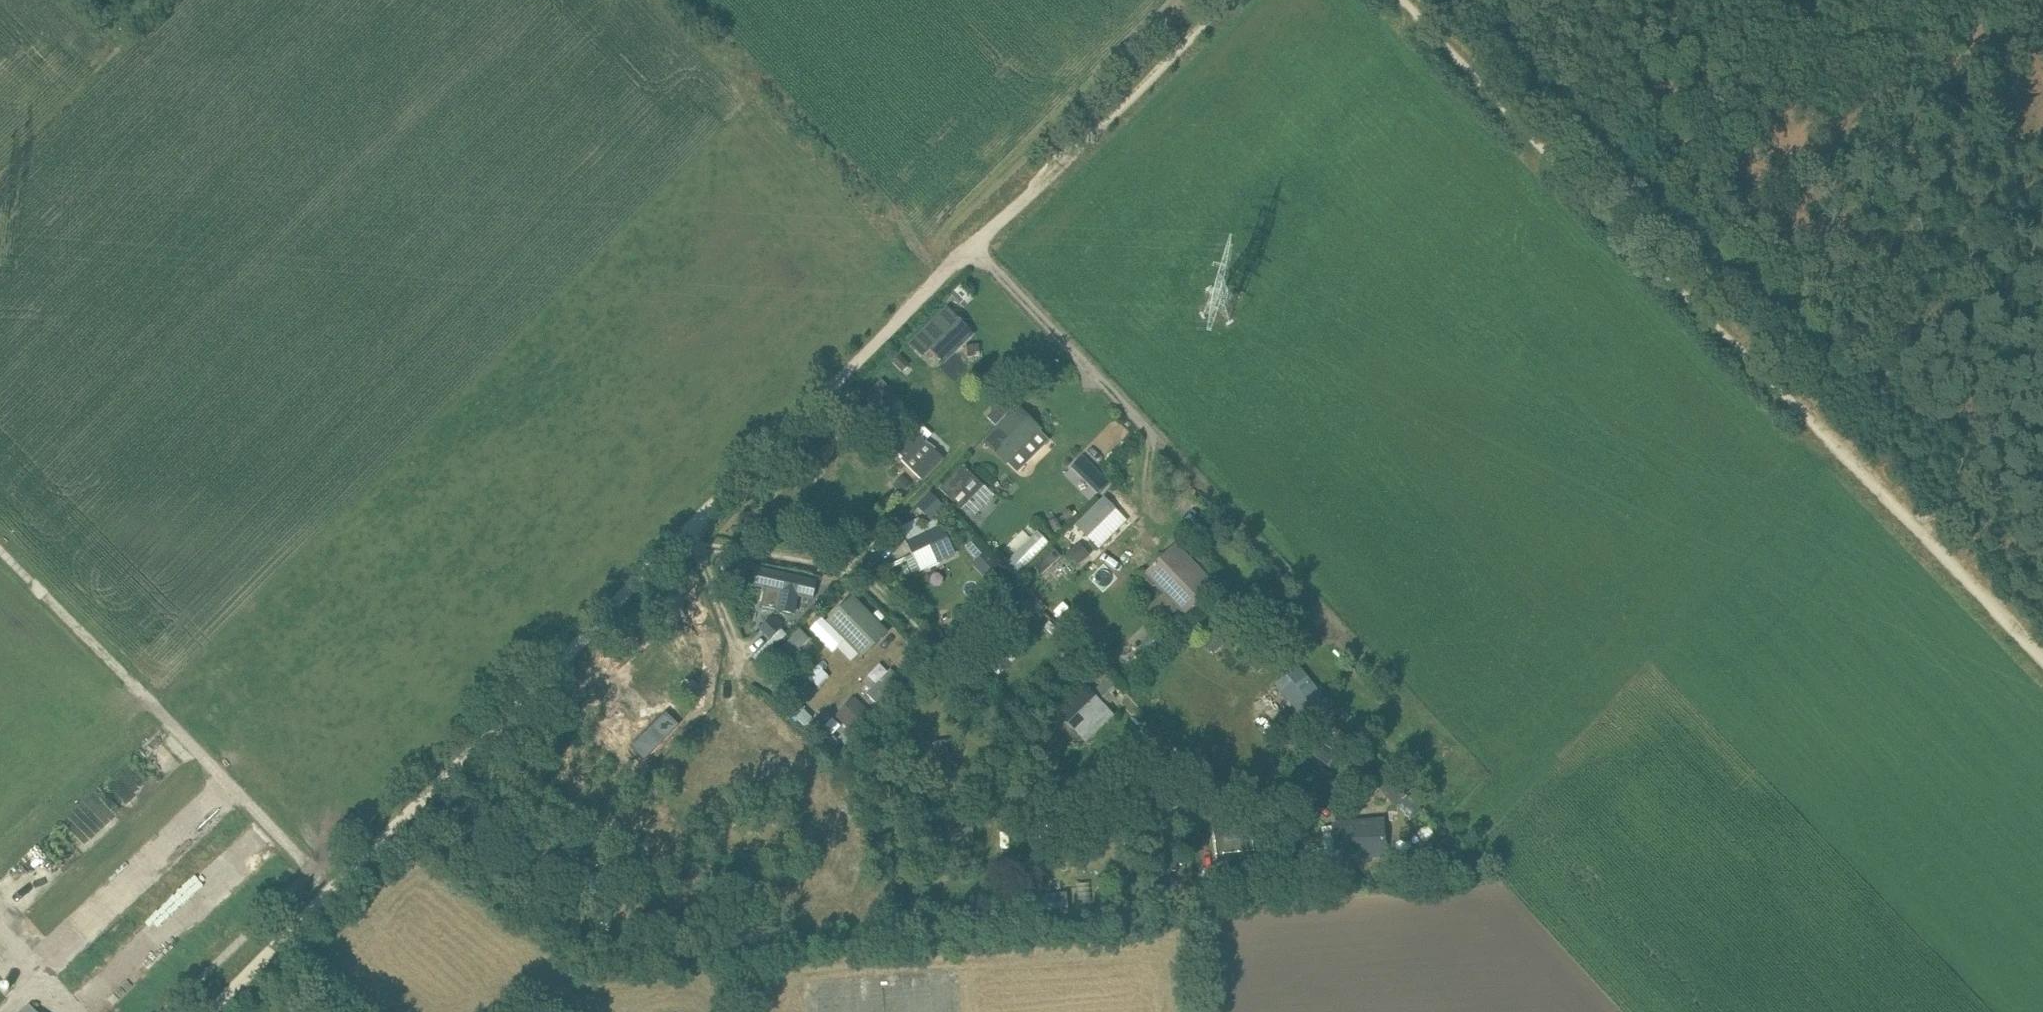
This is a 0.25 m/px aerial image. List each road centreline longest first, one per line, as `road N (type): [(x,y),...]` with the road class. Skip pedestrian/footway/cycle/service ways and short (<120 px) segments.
road 1 (track): [(972,247),(210,1011)]
road 2 (track): [(2042,661),(1397,0)]
road 3 (track): [(1347,642),(972,247)]
road 4 (track): [(1227,0),(972,247)]
road 5 (track): [(1920,532),(2042,421)]

